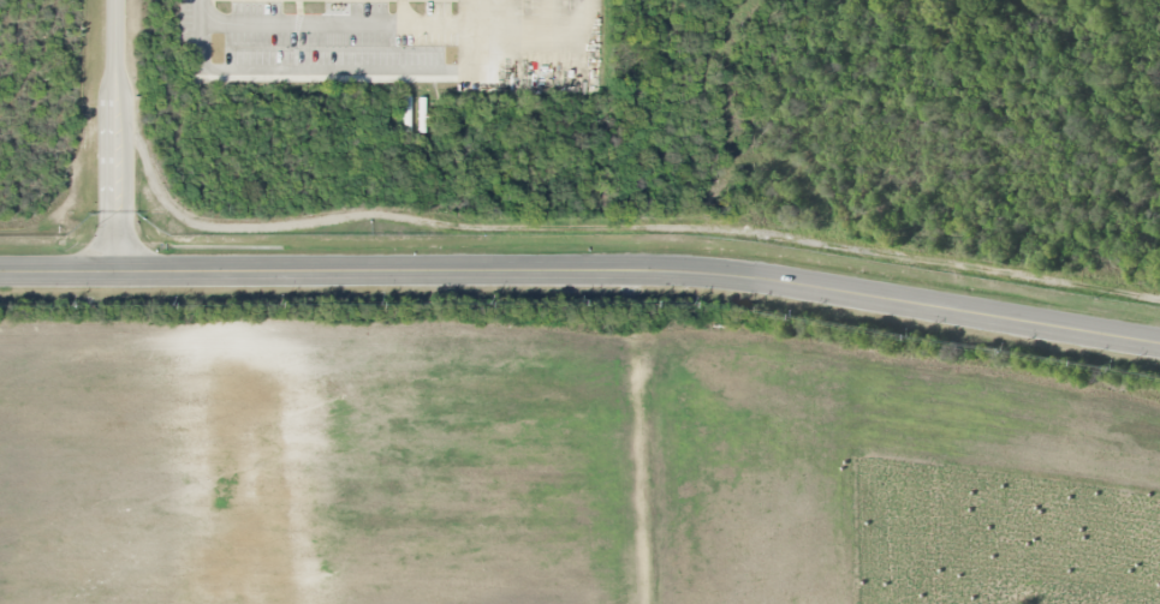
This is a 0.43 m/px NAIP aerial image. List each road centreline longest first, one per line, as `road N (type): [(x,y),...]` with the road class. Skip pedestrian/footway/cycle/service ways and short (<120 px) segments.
road 1 (secondary): [(1159,346),(677,271),(0,271)]
road 2 (track): [(630,271),(649,603)]
road 3 (residential): [(115,271),(115,0)]

